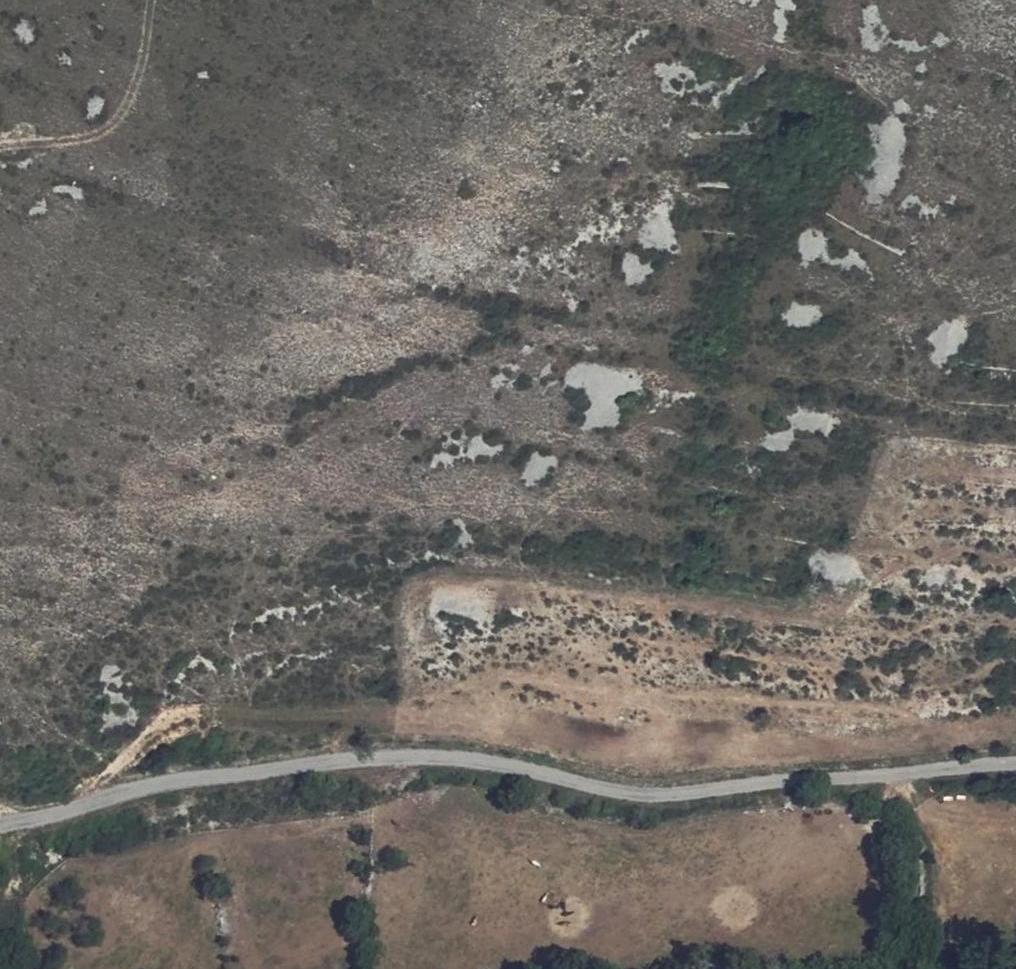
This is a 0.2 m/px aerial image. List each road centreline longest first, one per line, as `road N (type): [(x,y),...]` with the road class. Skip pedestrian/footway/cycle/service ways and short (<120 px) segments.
road 1 (unclassified): [(1015,764),(661,795),(481,760),(356,759),(165,783),(0,827)]
road 2 (track): [(0,148),(93,133),(122,114),(150,0)]

